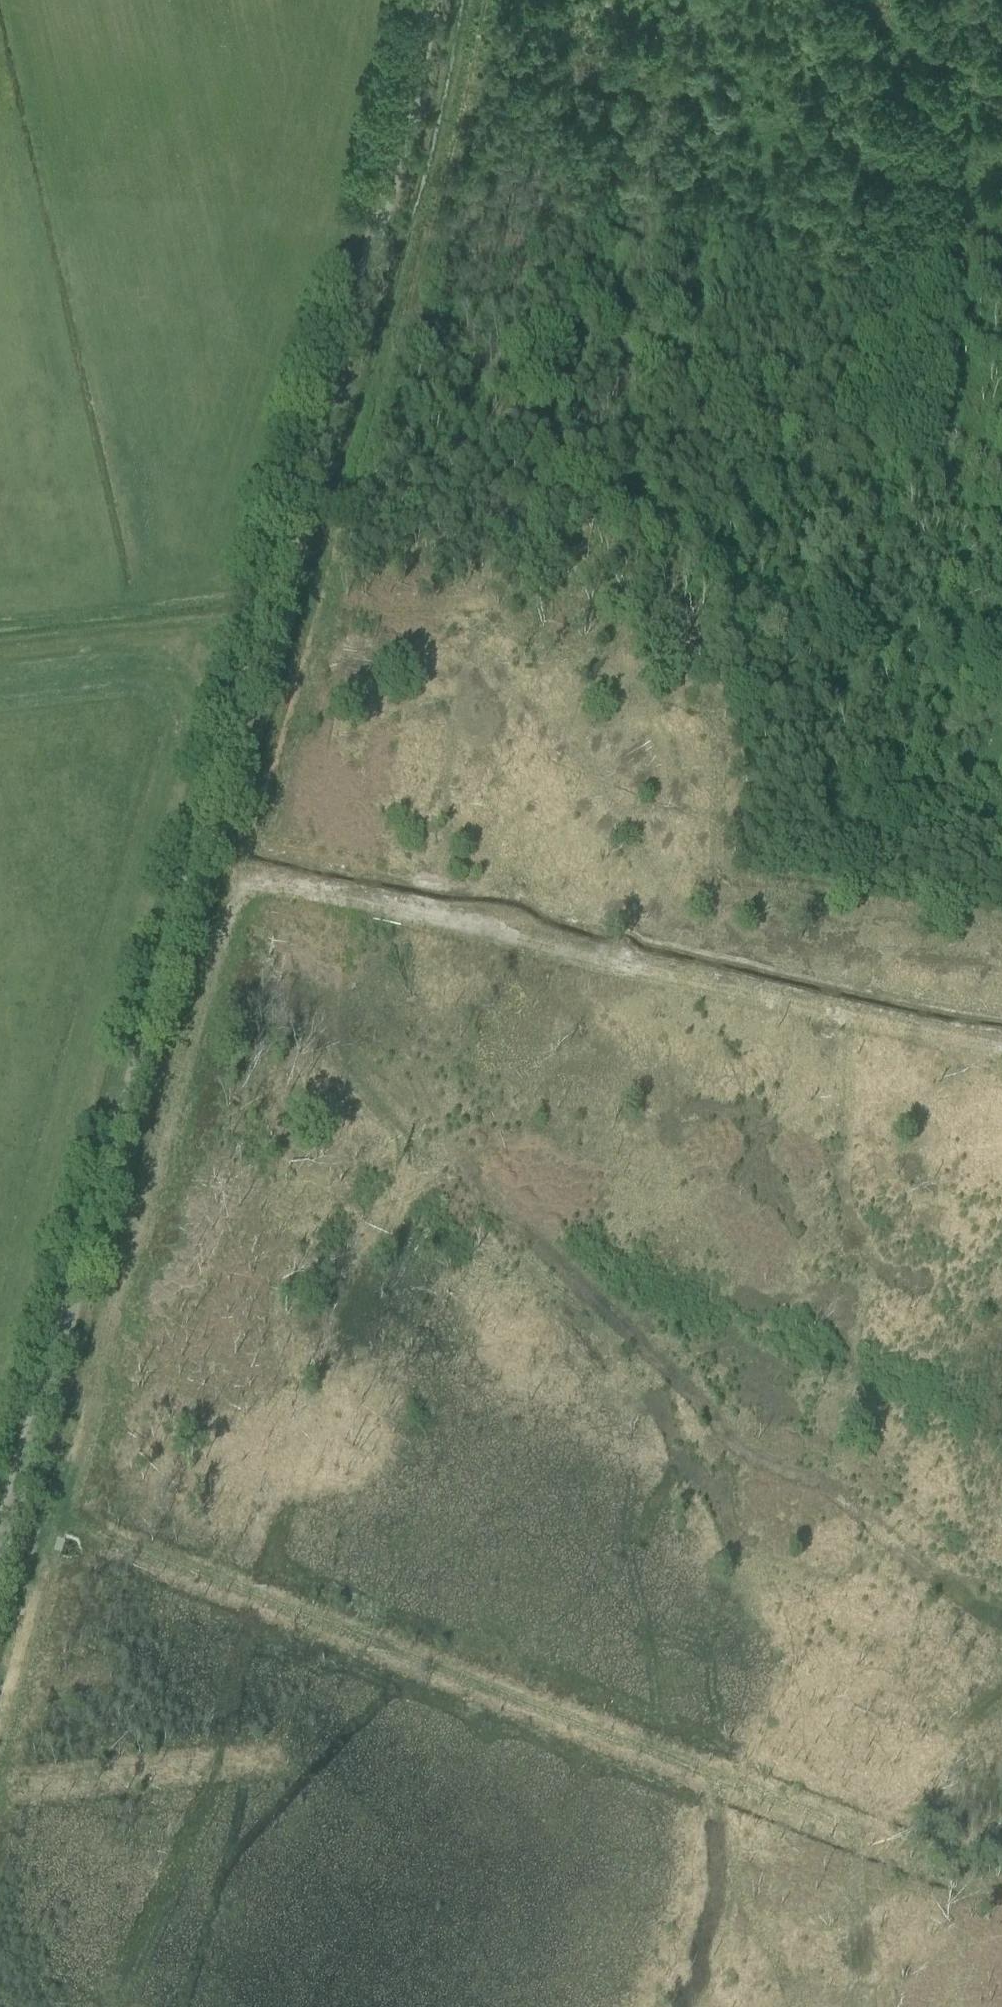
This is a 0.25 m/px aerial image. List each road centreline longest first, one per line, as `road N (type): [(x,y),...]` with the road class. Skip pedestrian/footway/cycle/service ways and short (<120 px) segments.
road 1 (unclassified): [(0,1569),(426,0)]

